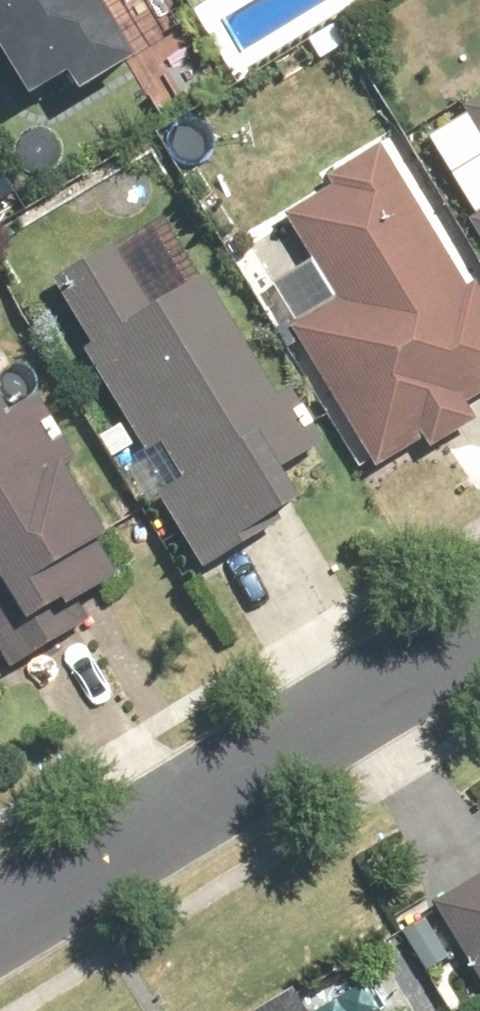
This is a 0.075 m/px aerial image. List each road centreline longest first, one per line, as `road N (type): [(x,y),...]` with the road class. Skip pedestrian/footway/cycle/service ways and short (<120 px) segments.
road 1 (residential): [(479,653),(0,946)]

